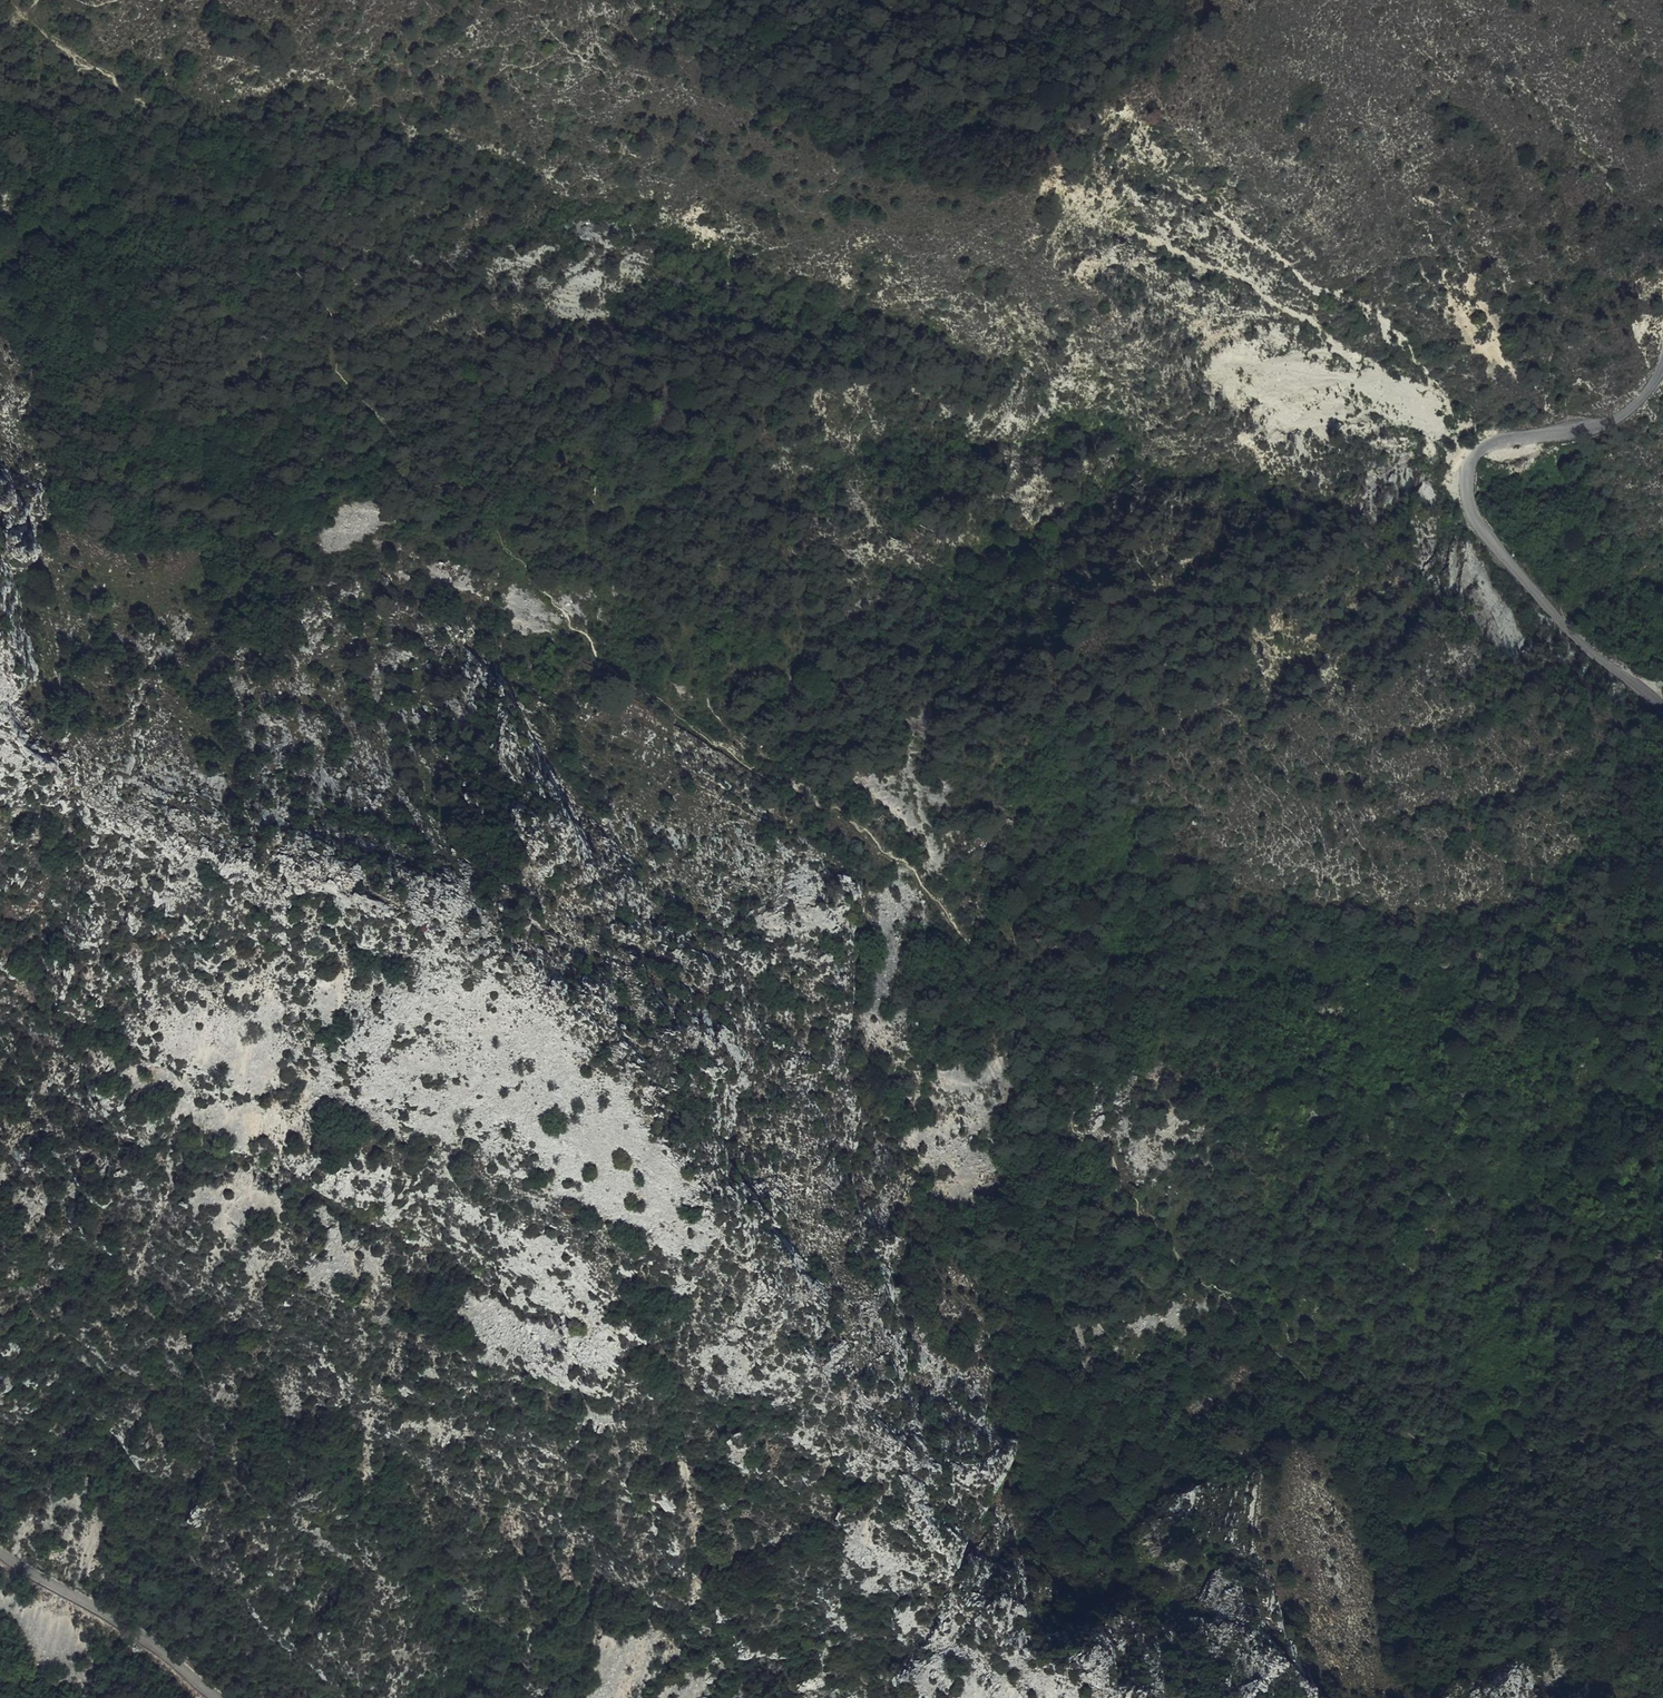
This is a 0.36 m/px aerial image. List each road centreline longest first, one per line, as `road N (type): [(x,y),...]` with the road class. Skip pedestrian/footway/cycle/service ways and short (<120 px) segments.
road 1 (unclassified): [(1662,366),(1634,407),(1611,423),(1488,443),(1468,477),(1482,527),(1501,554),(1585,648),(1662,707)]
road 2 (tertiary): [(0,1554),(162,1654),(213,1697)]

